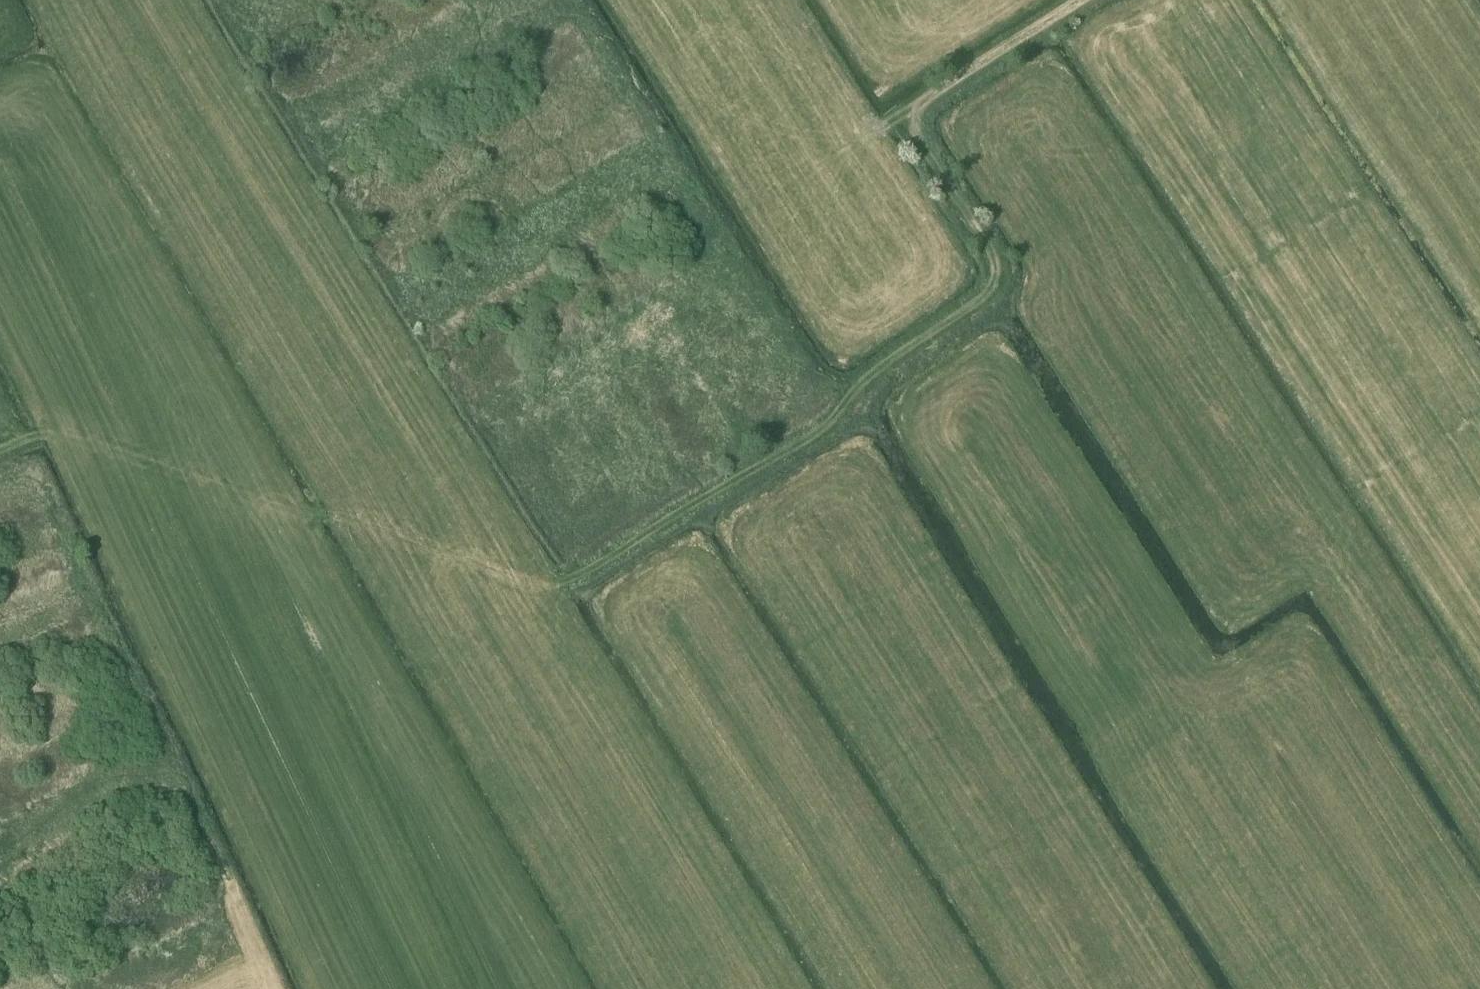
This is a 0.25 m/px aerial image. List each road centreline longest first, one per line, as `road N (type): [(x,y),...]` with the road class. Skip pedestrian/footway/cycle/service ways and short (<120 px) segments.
road 1 (track): [(1082,0),(916,103),(911,117),(918,140),(991,248),(997,273),(981,297),(867,374),(824,427),(561,582),(362,518),(309,512),(68,430),(0,448)]

